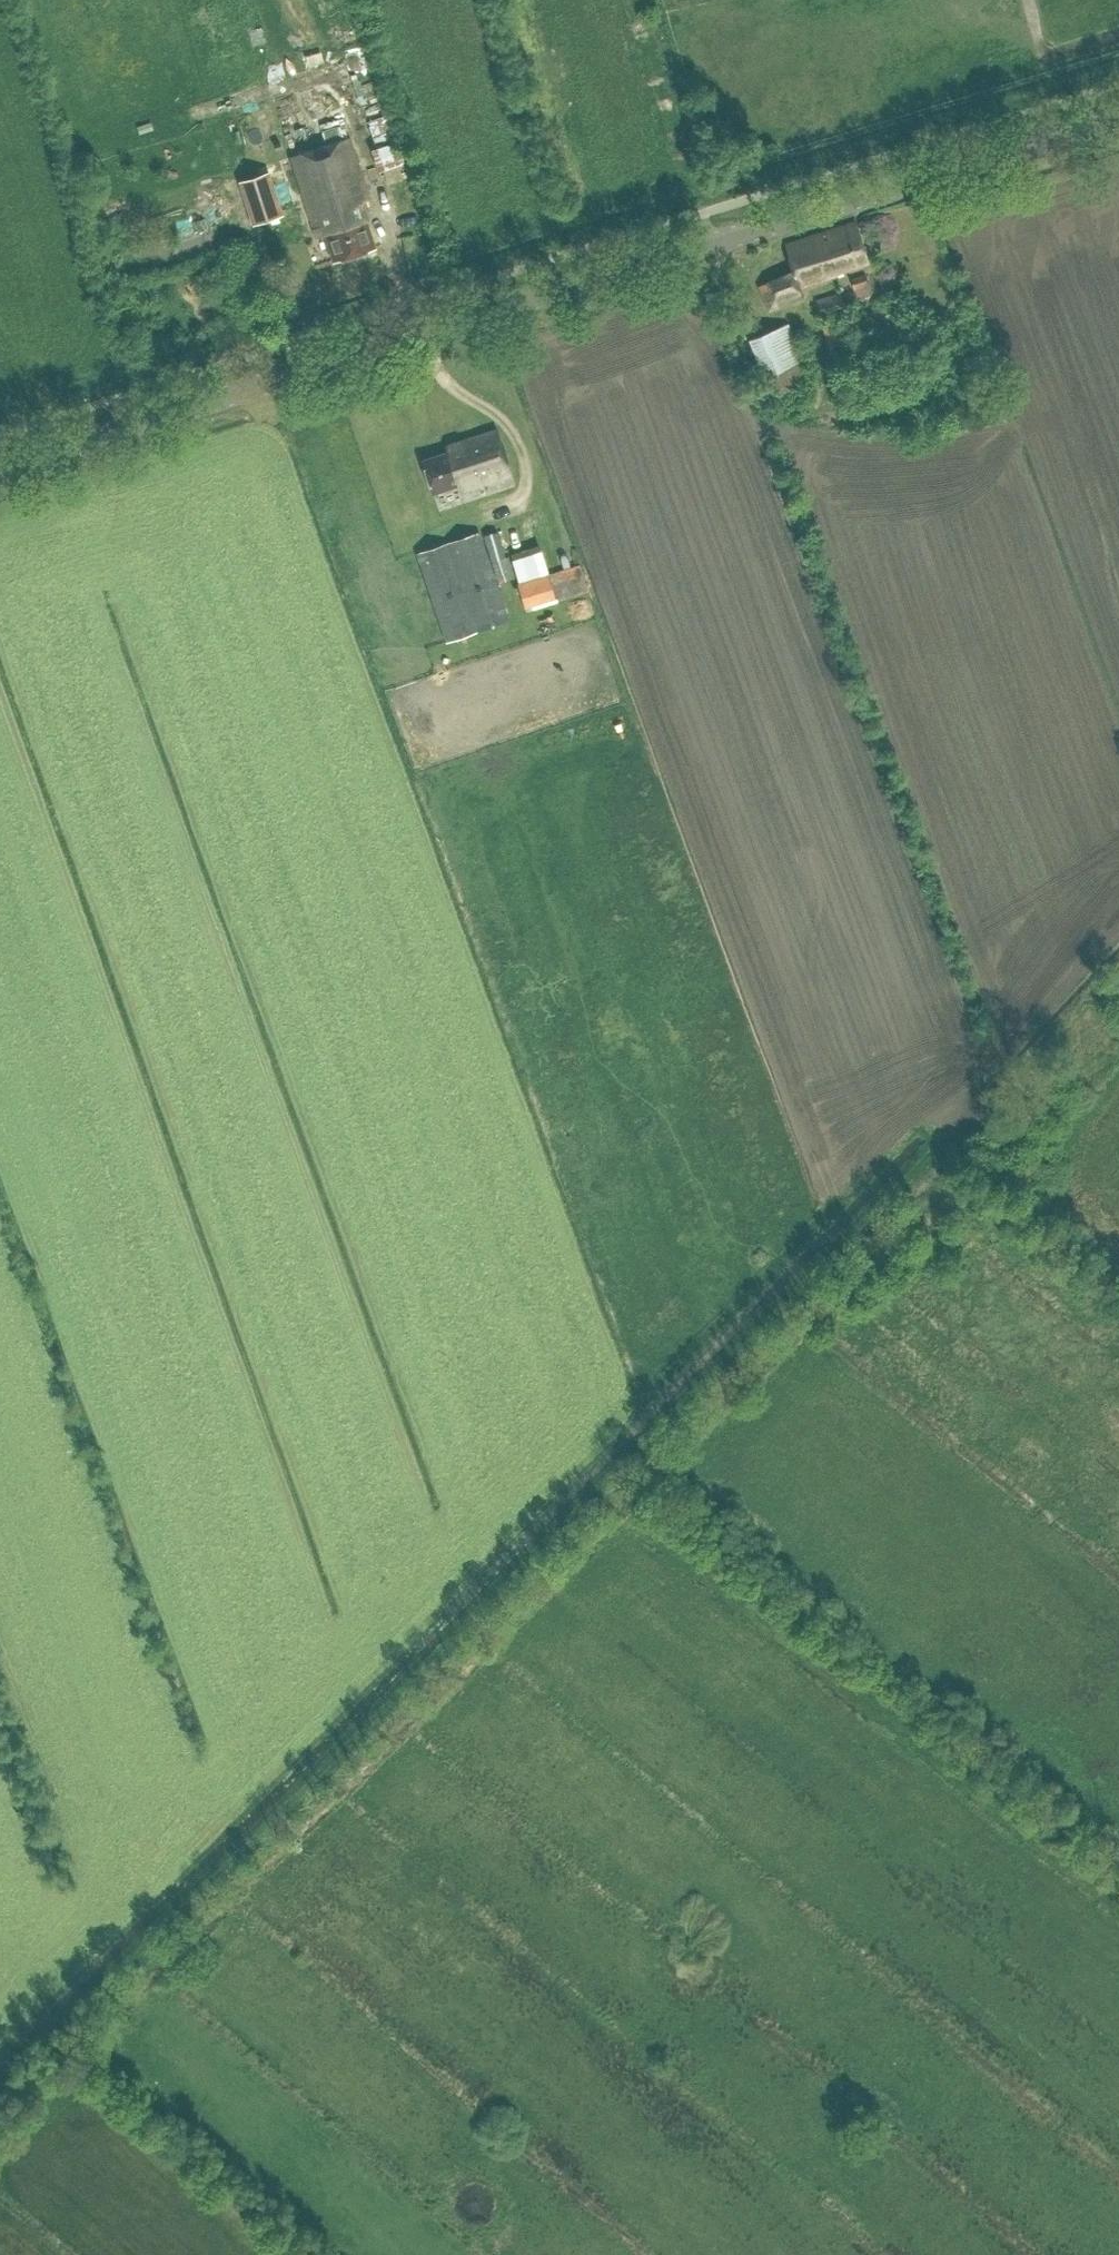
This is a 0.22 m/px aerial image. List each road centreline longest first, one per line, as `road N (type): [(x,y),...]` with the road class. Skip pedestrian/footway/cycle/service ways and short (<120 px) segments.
road 1 (tertiary): [(0,463),(1118,116)]

